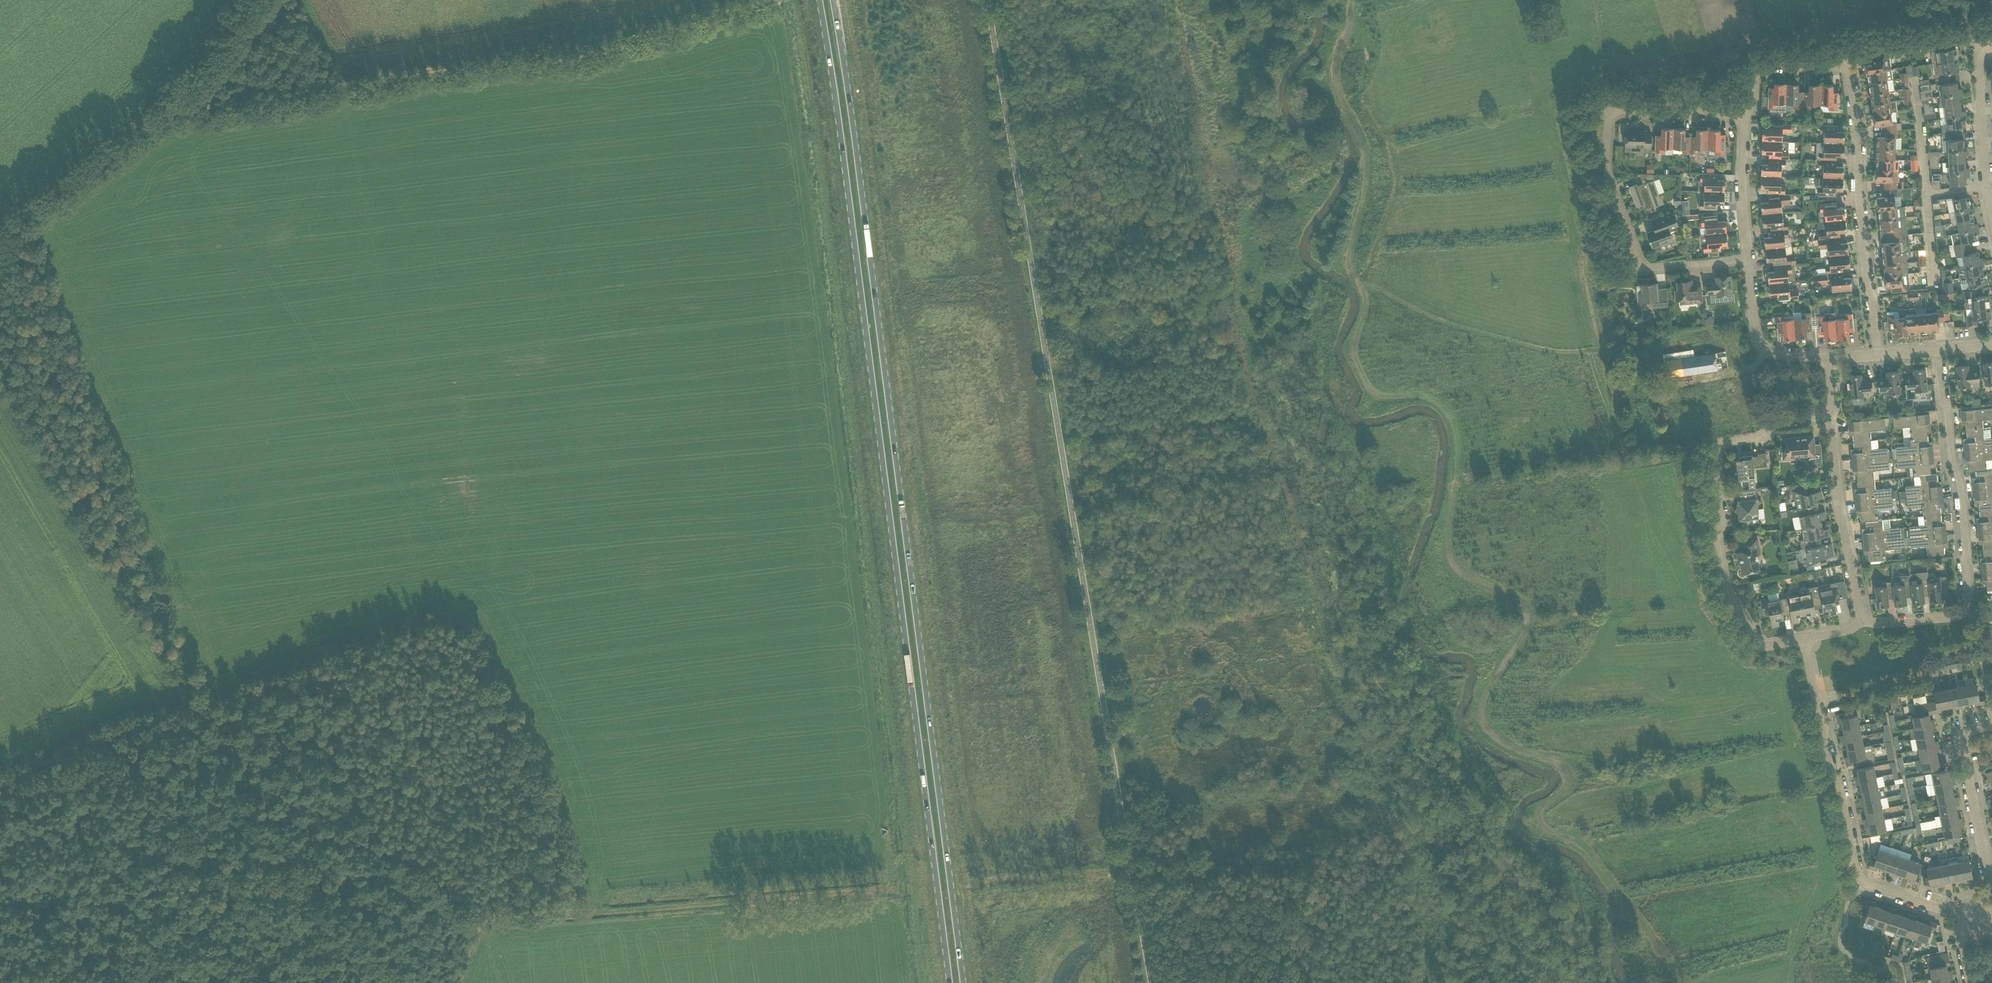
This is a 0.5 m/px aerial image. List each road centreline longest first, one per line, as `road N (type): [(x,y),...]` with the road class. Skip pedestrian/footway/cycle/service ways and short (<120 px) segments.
road 1 (primary): [(963,982),(832,0)]
road 2 (primary): [(820,0),(950,982)]
road 3 (track): [(107,748),(175,787),(387,848),(430,869),(482,914),(509,921),(888,889)]
road 4 (track): [(755,0),(587,46),(167,118),(0,236)]
road 5 (track): [(1683,462),(1630,466),(1587,279),(1588,228),(1570,143),(1608,90)]
road 6 (residential): [(1748,258),(1641,267),(1606,176),(1613,111),(1744,115)]
road 7 (residential): [(1805,639),(1761,647),(1722,584),(1715,446),(1762,434),(1774,421),(1831,416)]
road 8 (track): [(451,611),(96,741)]
road 9 (residential): [(1862,624),(1960,617),(1968,603),(1961,496),(1937,350)]
road 10 (residential): [(1961,930),(1956,913),(1866,884),(1857,873),(1805,639)]
road 11 (residential): [(1877,356),(1849,67)]
road 12 (track): [(1683,462),(1709,606),(1749,654),(1811,670)]
road 13 (residential): [(1961,930),(1991,910),(1991,881),(1960,737),(1991,725)]
road 14 (track): [(73,982),(107,748)]
road 15 (residential): [(1862,624),(1831,416)]
road 16 (residential): [(1991,210),(1982,53)]
road 17 (residential): [(1748,258),(1744,115)]
road 18 (residential): [(1744,115),(1763,66),(1849,67)]

